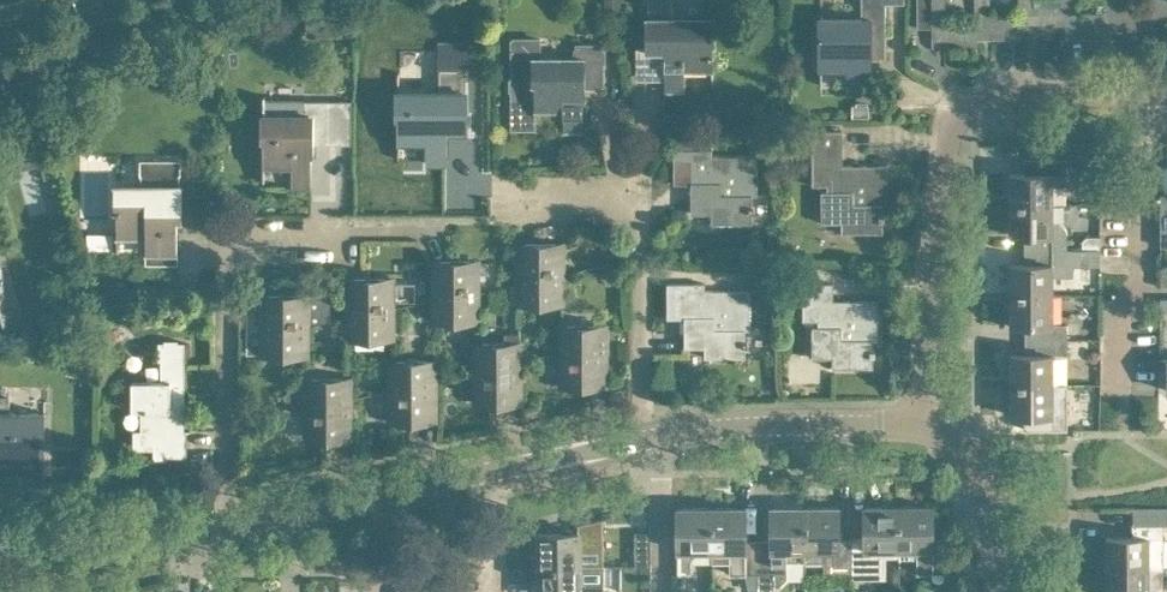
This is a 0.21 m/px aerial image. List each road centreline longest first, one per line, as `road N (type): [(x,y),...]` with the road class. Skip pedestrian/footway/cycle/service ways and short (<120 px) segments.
road 1 (residential): [(920,425),(949,139),(961,110),(981,97),(1013,94),(1143,94)]
road 2 (residential): [(227,525),(226,282),(235,256),(251,241),(338,241)]
road 3 (residential): [(642,439),(641,239),(629,213),(612,198),(508,199)]
road 4 (unclassified): [(1143,94),(1143,280),(1117,313),(1117,388)]
road 5 (unclassified): [(227,525),(498,469)]
road 6 (unclassified): [(661,435),(790,424),(920,425)]
road 7 (unclassified): [(19,551),(132,543),(227,525)]
road 8 (unclassified): [(1010,591),(982,473),(957,441),(920,425)]
road 9 (residential): [(661,435),(662,591)]
road 10 (unclassified): [(498,469),(642,439)]
road 11 (residential): [(498,469),(501,591)]

